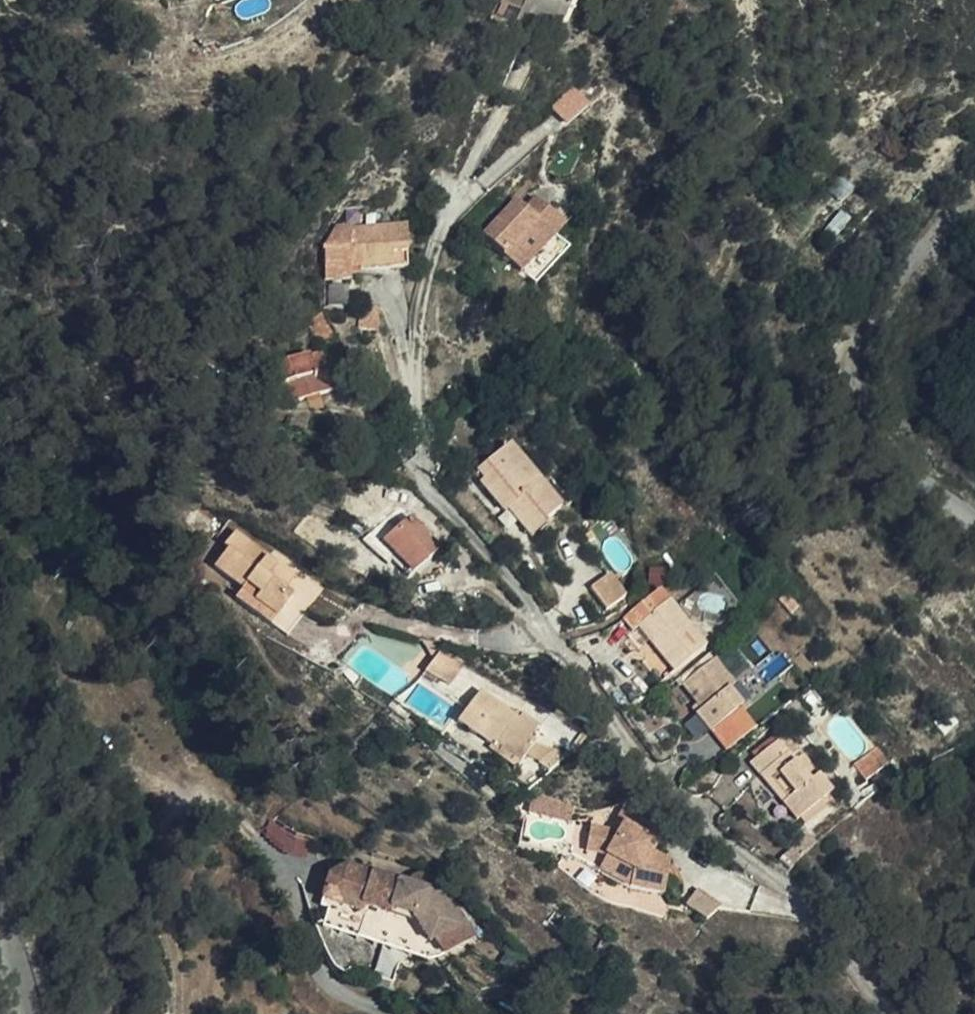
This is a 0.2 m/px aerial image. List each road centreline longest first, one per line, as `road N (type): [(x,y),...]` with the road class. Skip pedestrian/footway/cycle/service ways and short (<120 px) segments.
road 1 (residential): [(892,1013),(824,910),(707,828),(436,496),(424,464),(414,382),(441,235)]
road 2 (unclassified): [(974,524),(866,427),(851,359),(865,310),(974,200)]
road 3 (unclassified): [(0,896),(37,1013)]

